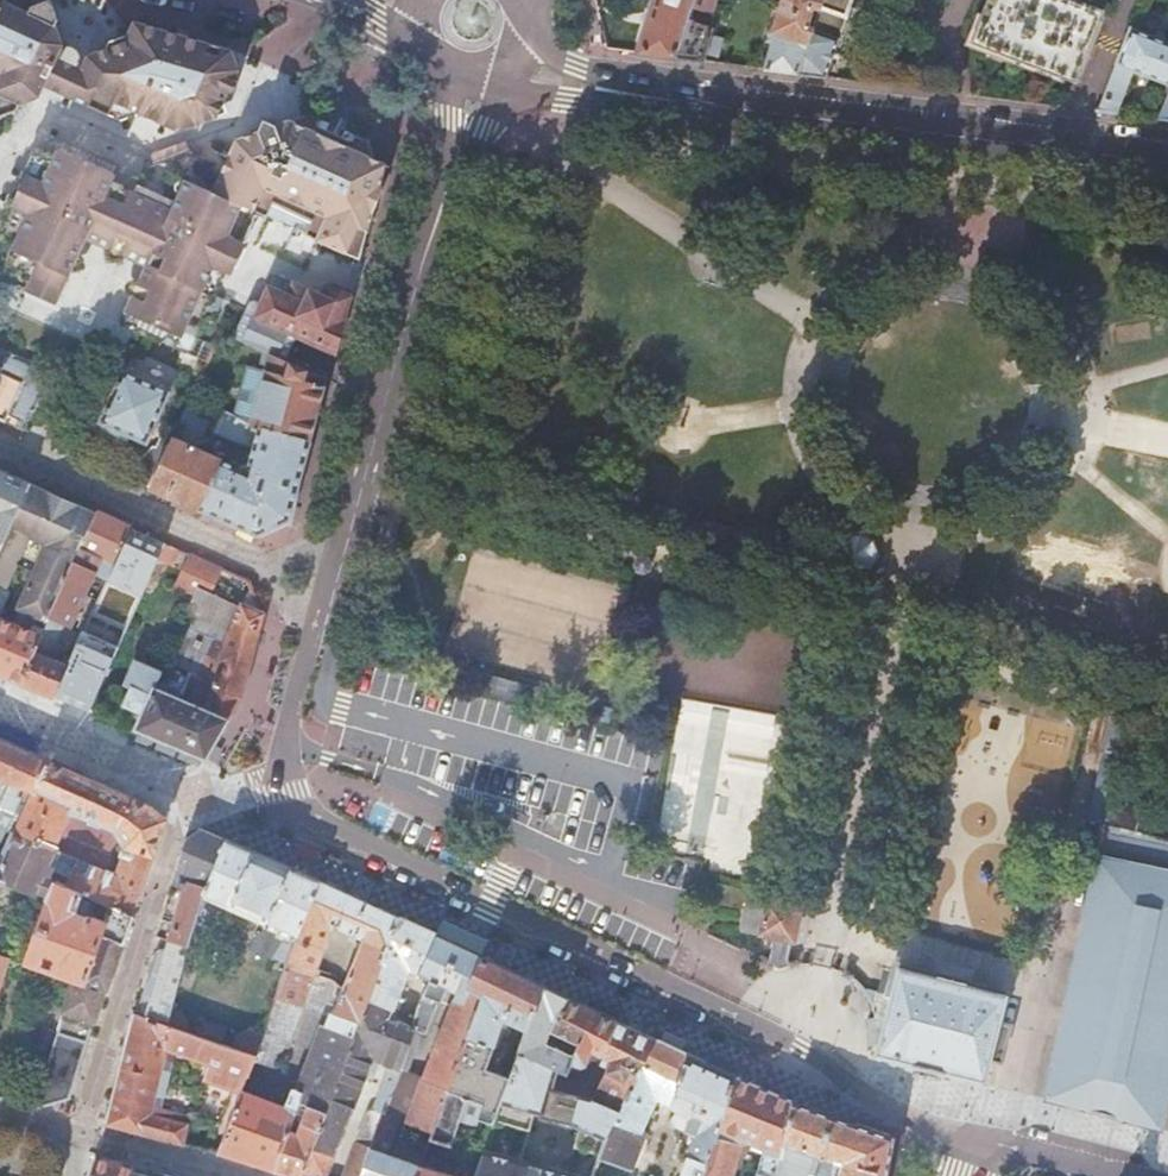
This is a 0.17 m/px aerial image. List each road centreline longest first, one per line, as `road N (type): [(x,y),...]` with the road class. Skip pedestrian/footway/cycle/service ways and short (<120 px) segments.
road 1 (tertiary): [(464,71),(458,122),(316,579),(286,759),(289,793),(313,815),(801,1044),(973,1152)]
road 2 (track): [(914,510),(865,494),(816,459),(787,406),(798,338),(843,277),(931,255),(1006,278),(1048,313),(1085,371),(1089,405),(1076,424)]
road 3 (track): [(801,1044),(891,611)]
road 4 (secondary): [(1167,165),(741,109)]
road 5 (track): [(458,122),(570,169),(808,324)]
road 6 (secondary): [(498,64),(567,96),(662,116),(741,109)]
road 7 (secondary): [(741,109),(677,87),(580,70),(523,24)]
road 8 (track): [(1076,424),(1043,471),(971,500),(914,510)]
road 9 (residential): [(233,1175),(77,1133)]

